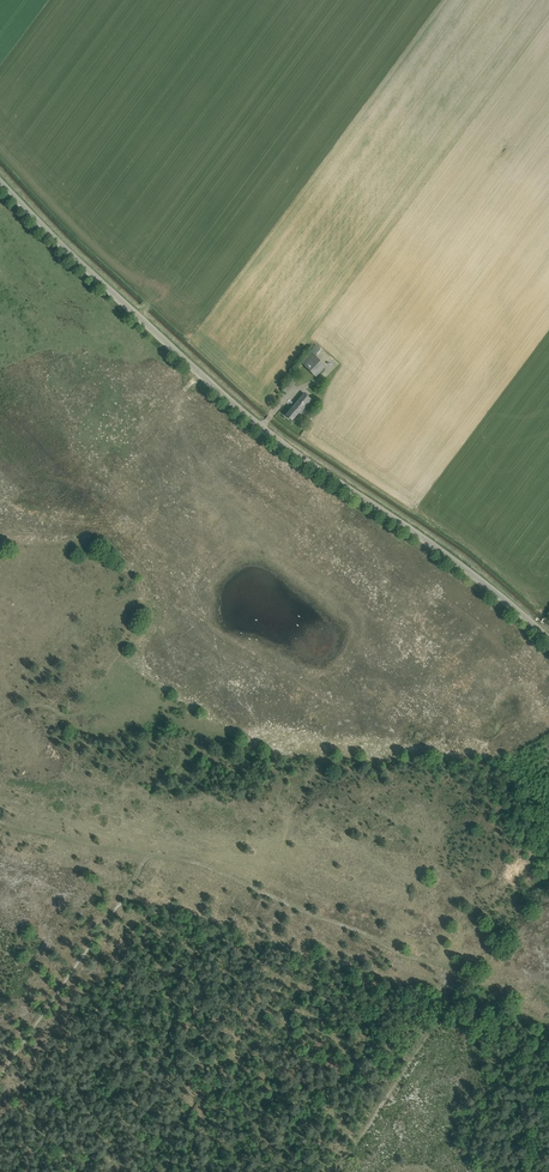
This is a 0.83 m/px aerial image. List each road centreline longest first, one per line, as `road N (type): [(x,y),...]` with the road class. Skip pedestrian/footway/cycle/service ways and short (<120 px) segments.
road 1 (tertiary): [(548,638),(473,570),(331,480),(226,396),(0,179)]
road 2 (track): [(450,1006),(337,1171)]

